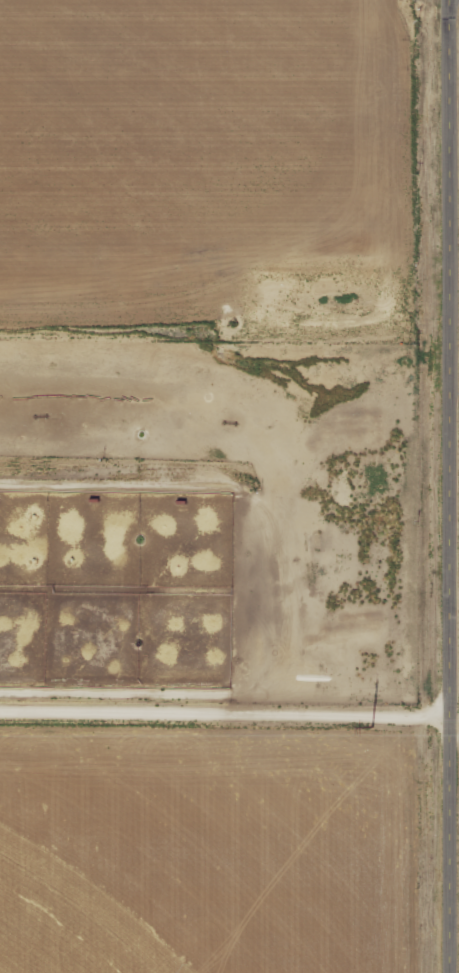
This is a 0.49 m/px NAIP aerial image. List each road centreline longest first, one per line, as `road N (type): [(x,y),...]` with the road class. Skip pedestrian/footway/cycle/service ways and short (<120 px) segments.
road 1 (secondary): [(458,972),(453,0)]
road 2 (residential): [(458,715),(0,709)]
road 3 (residential): [(0,385),(456,381)]

